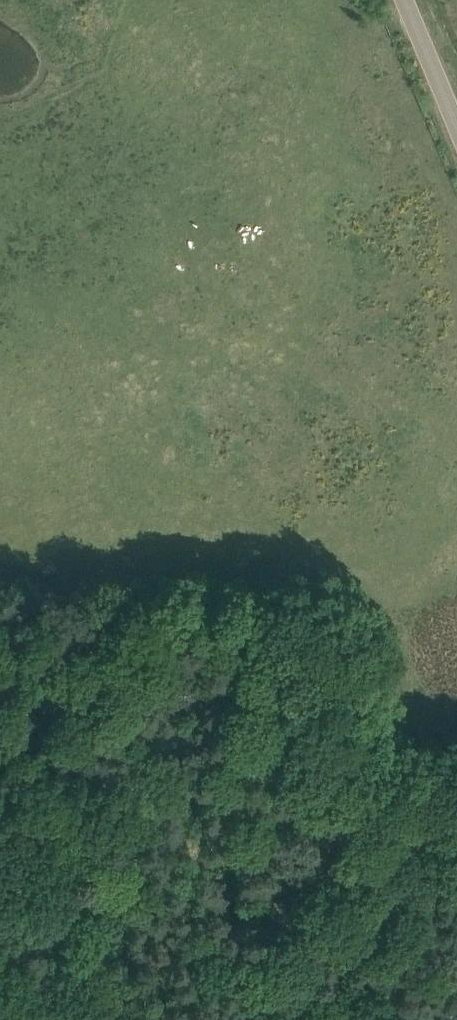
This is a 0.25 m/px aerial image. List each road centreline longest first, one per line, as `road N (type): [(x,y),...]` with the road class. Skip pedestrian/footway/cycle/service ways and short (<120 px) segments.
road 1 (unclassified): [(456,127),(404,0)]

